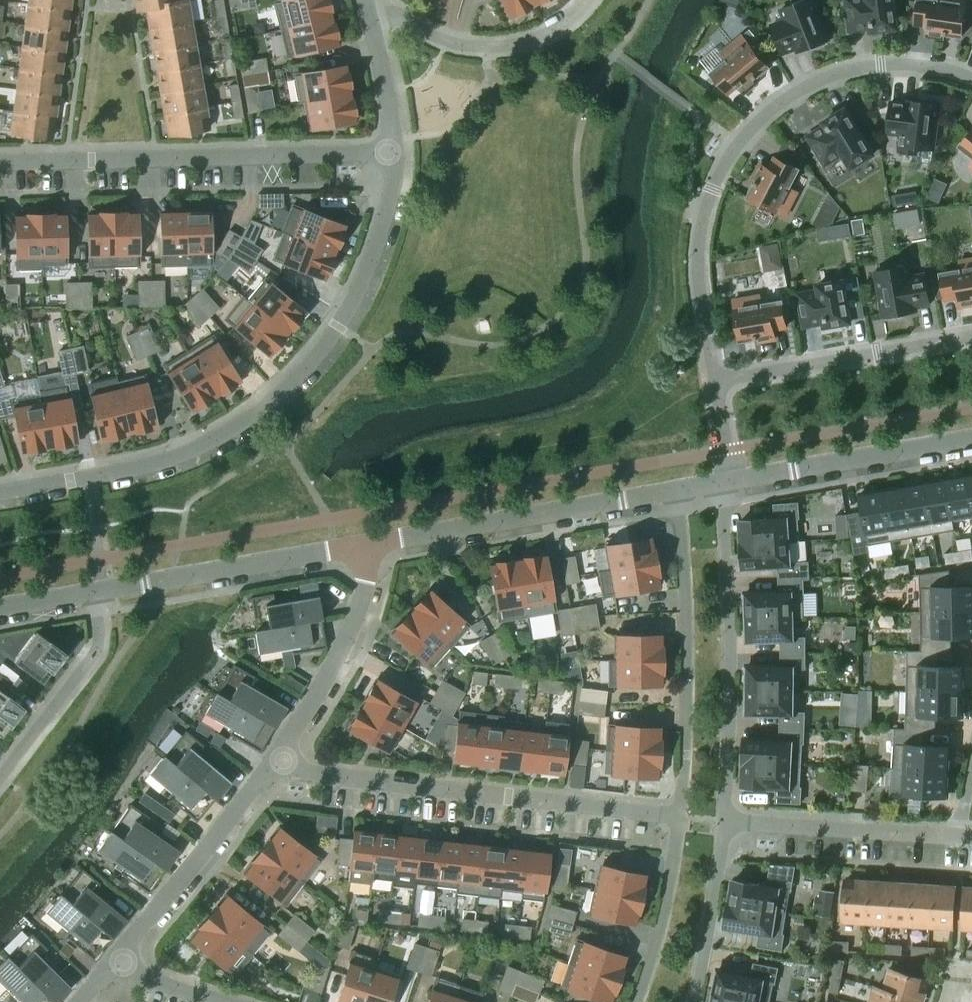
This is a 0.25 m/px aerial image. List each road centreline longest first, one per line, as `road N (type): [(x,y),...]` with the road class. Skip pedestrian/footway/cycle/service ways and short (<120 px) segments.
road 1 (residential): [(0,495),(176,462),(271,405),(343,321),(382,234),(398,143)]
road 2 (residential): [(718,383),(698,256),(710,200),(736,141),(794,92),(849,69),(902,64),(971,78)]
road 3 (residential): [(679,817),(278,766)]
road 4 (residential): [(0,156),(398,143)]
road 5 (residential): [(726,822),(725,485)]
road 6 (residential): [(678,493),(690,648),(679,817)]
road 7 (residential): [(364,548),(678,493)]
road 8 (residential): [(97,594),(364,548)]
road 9 (residential): [(718,383),(971,339)]
road 10 (residential): [(118,965),(278,766)]
road 11 (residential): [(278,766),(359,625),(368,590),(364,548)]
road 12 (residential): [(373,23),(405,19),(445,43),(521,46),(551,35),(591,0)]
road 13 (residential): [(735,483),(971,442)]
road 14 (residential): [(961,837),(726,822)]
road 15 (residential): [(0,787),(101,650),(97,594)]
road 16 (residential): [(679,817),(639,1001)]
road 17 (residential): [(697,1001),(726,822)]
road 18 (residential): [(398,143),(373,23)]

